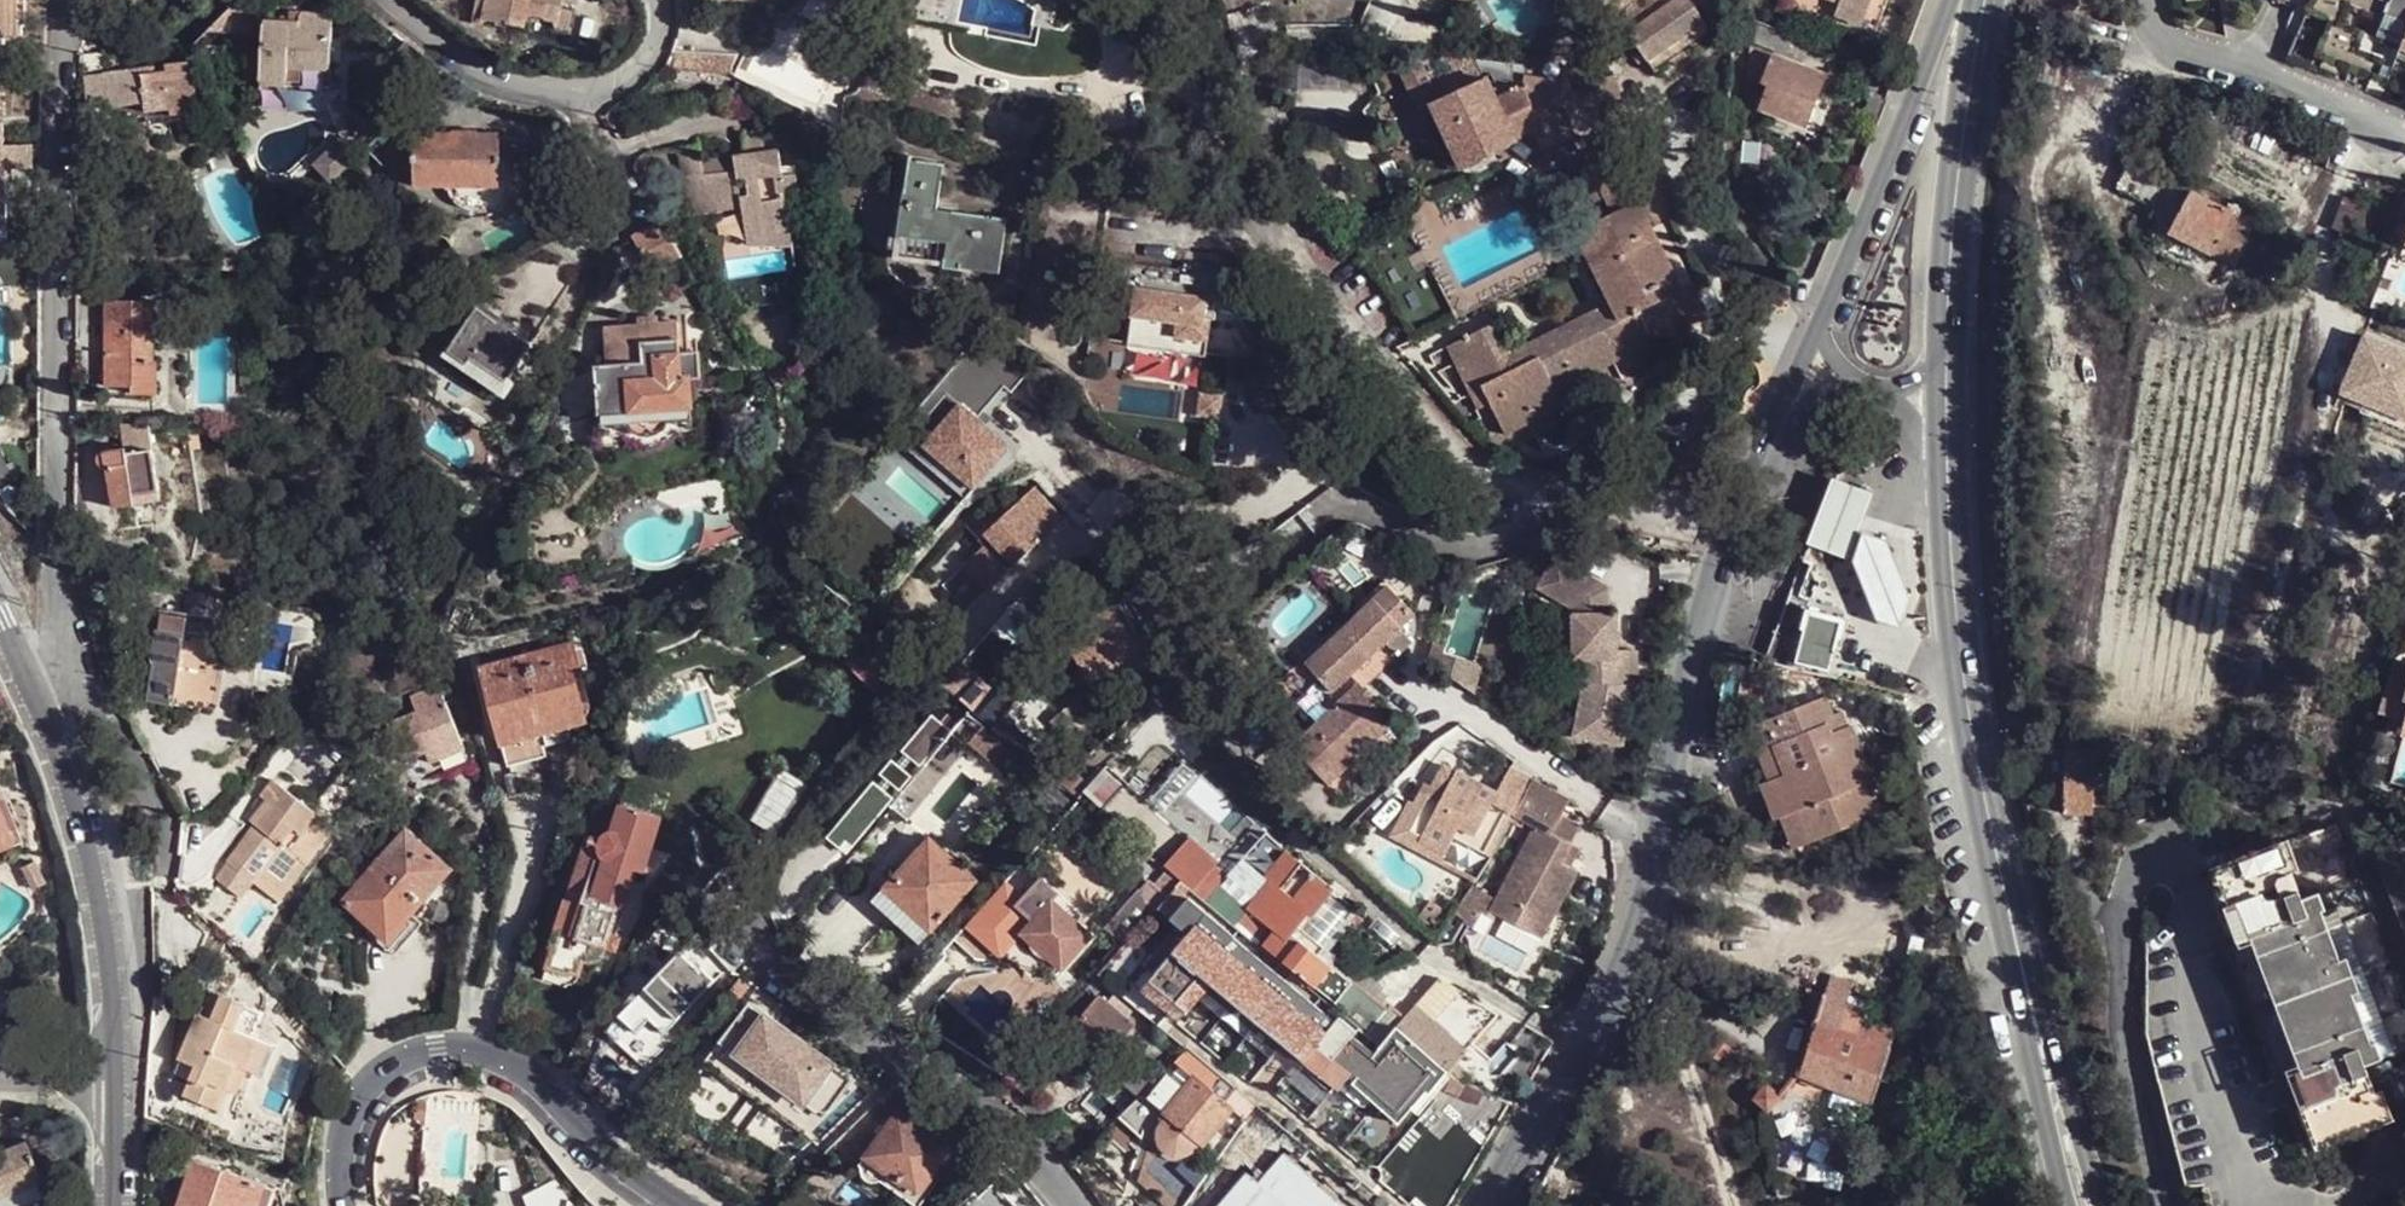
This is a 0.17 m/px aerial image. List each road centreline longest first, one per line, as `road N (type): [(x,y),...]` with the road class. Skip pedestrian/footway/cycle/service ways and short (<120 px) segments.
road 1 (primary): [(2033,1017),(1970,716),(1946,453),(1943,350),(1963,131),(1988,0)]
road 2 (tertiary): [(1488,1205),(1631,947),(1709,581),(1777,435)]
road 3 (residential): [(65,0),(54,539),(63,632),(80,669)]
road 4 (tertiary): [(680,1205),(618,1165),(512,1061),(479,1048),(438,1048),(405,1055),(356,1098),(344,1130),(343,1205)]
road 5 (tertiary): [(1960,0),(1777,435)]
road 6 (residential): [(1067,1205),(983,1112),(744,947)]
road 7 (unclassified): [(114,1082),(100,919),(72,800),(36,700)]
road 8 (residential): [(662,0),(656,48),(632,76),(569,95),(500,82),(458,61),(386,0)]
road 9 (residential): [(80,669),(123,730),(161,808),(166,887)]
road 10 (primary): [(2103,1205),(2033,1017)]
road 11 (primary): [(2033,1017),(2067,1205)]
road 12 (unclassified): [(112,1205),(114,1082)]

